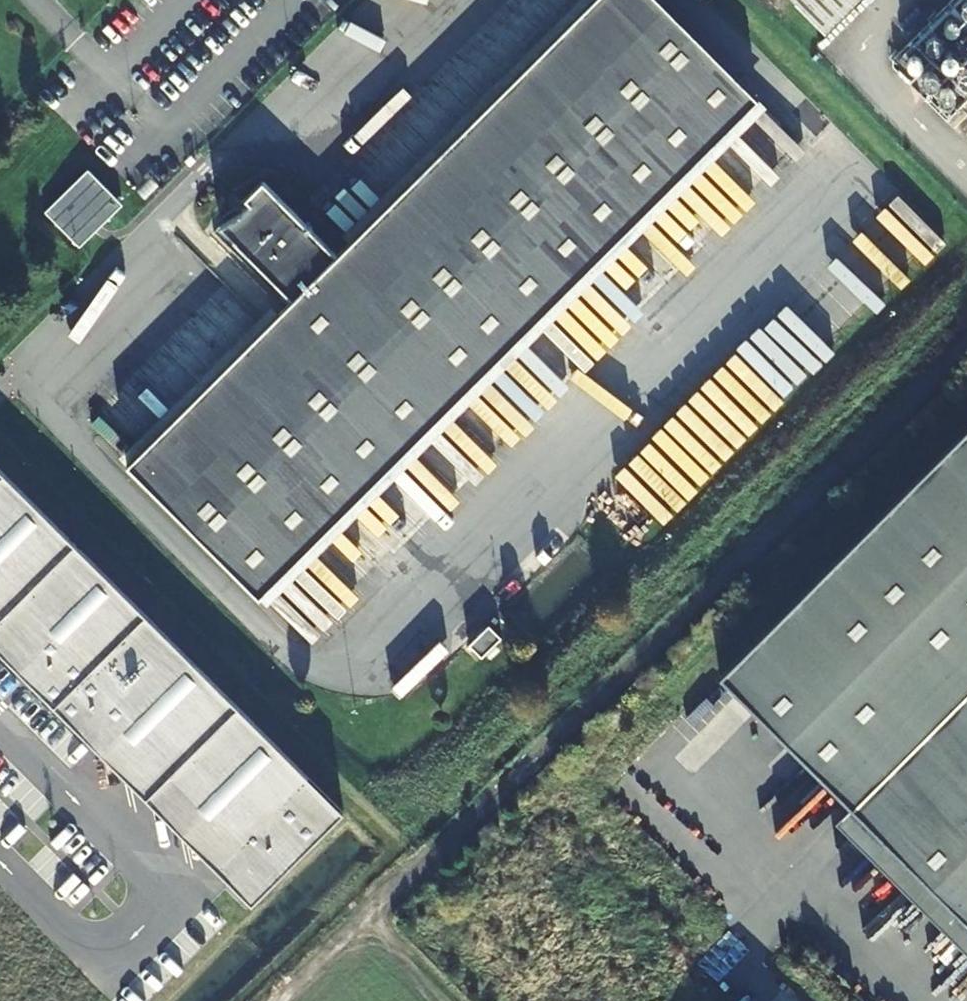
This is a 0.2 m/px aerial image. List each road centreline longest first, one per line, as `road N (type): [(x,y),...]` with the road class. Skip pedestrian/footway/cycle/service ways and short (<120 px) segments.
road 1 (track): [(966,352),(368,922)]

